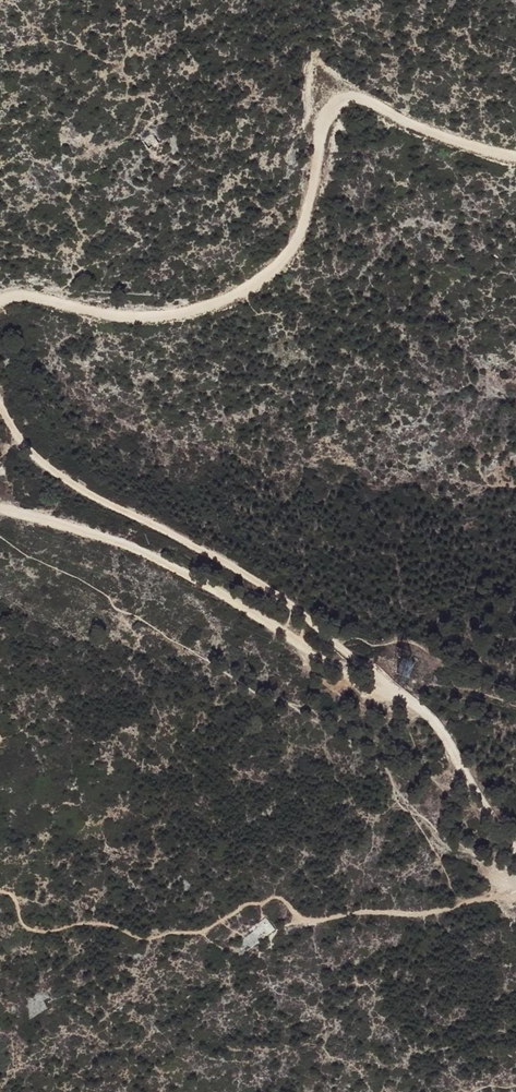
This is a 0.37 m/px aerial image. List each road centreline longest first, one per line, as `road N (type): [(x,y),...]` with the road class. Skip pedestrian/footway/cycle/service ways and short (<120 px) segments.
road 1 (track): [(0,306),(22,294),(138,319),(231,301),(300,248),(325,141),(324,104),(342,94),(400,124),(515,159)]
road 2 (track): [(497,822),(434,713),(326,665),(147,554),(0,505)]
road 3 (track): [(388,691),(323,627),(239,568),(63,476),(23,445),(0,400)]

